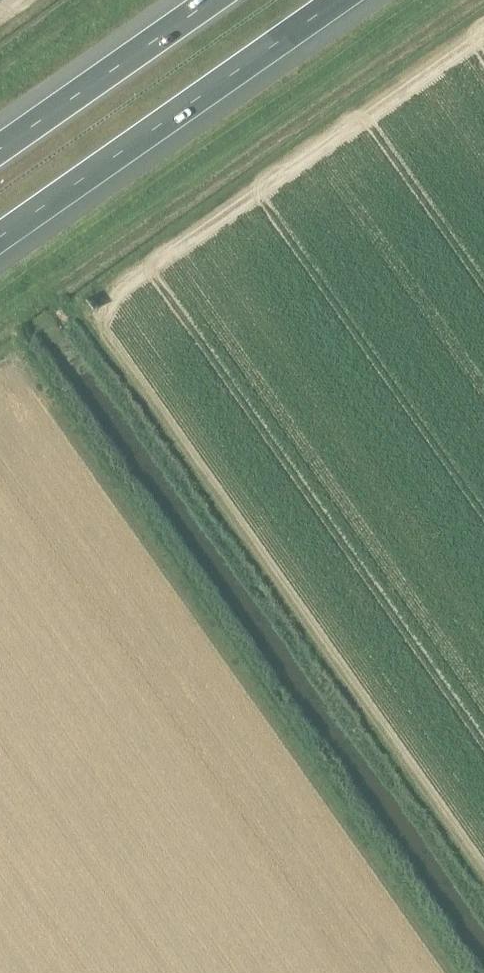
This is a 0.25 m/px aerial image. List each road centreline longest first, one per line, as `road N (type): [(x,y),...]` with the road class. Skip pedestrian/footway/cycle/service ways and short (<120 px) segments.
road 1 (motorway): [(0,237),(338,0)]
road 2 (motorway): [(213,0),(0,149)]

